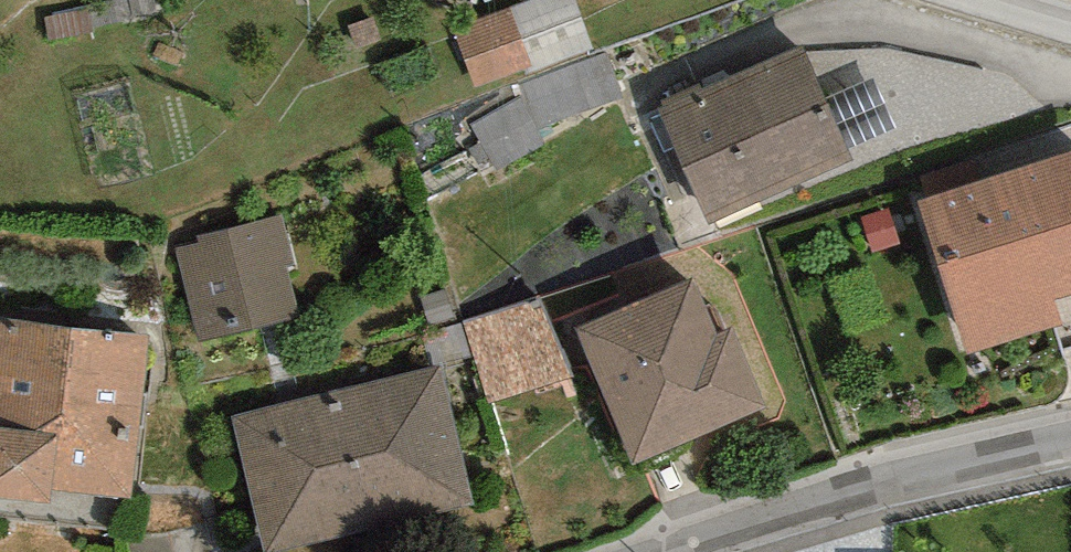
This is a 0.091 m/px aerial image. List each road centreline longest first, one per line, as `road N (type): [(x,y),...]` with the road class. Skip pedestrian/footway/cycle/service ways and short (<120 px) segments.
road 1 (residential): [(1070,439),(936,465),(651,551)]

